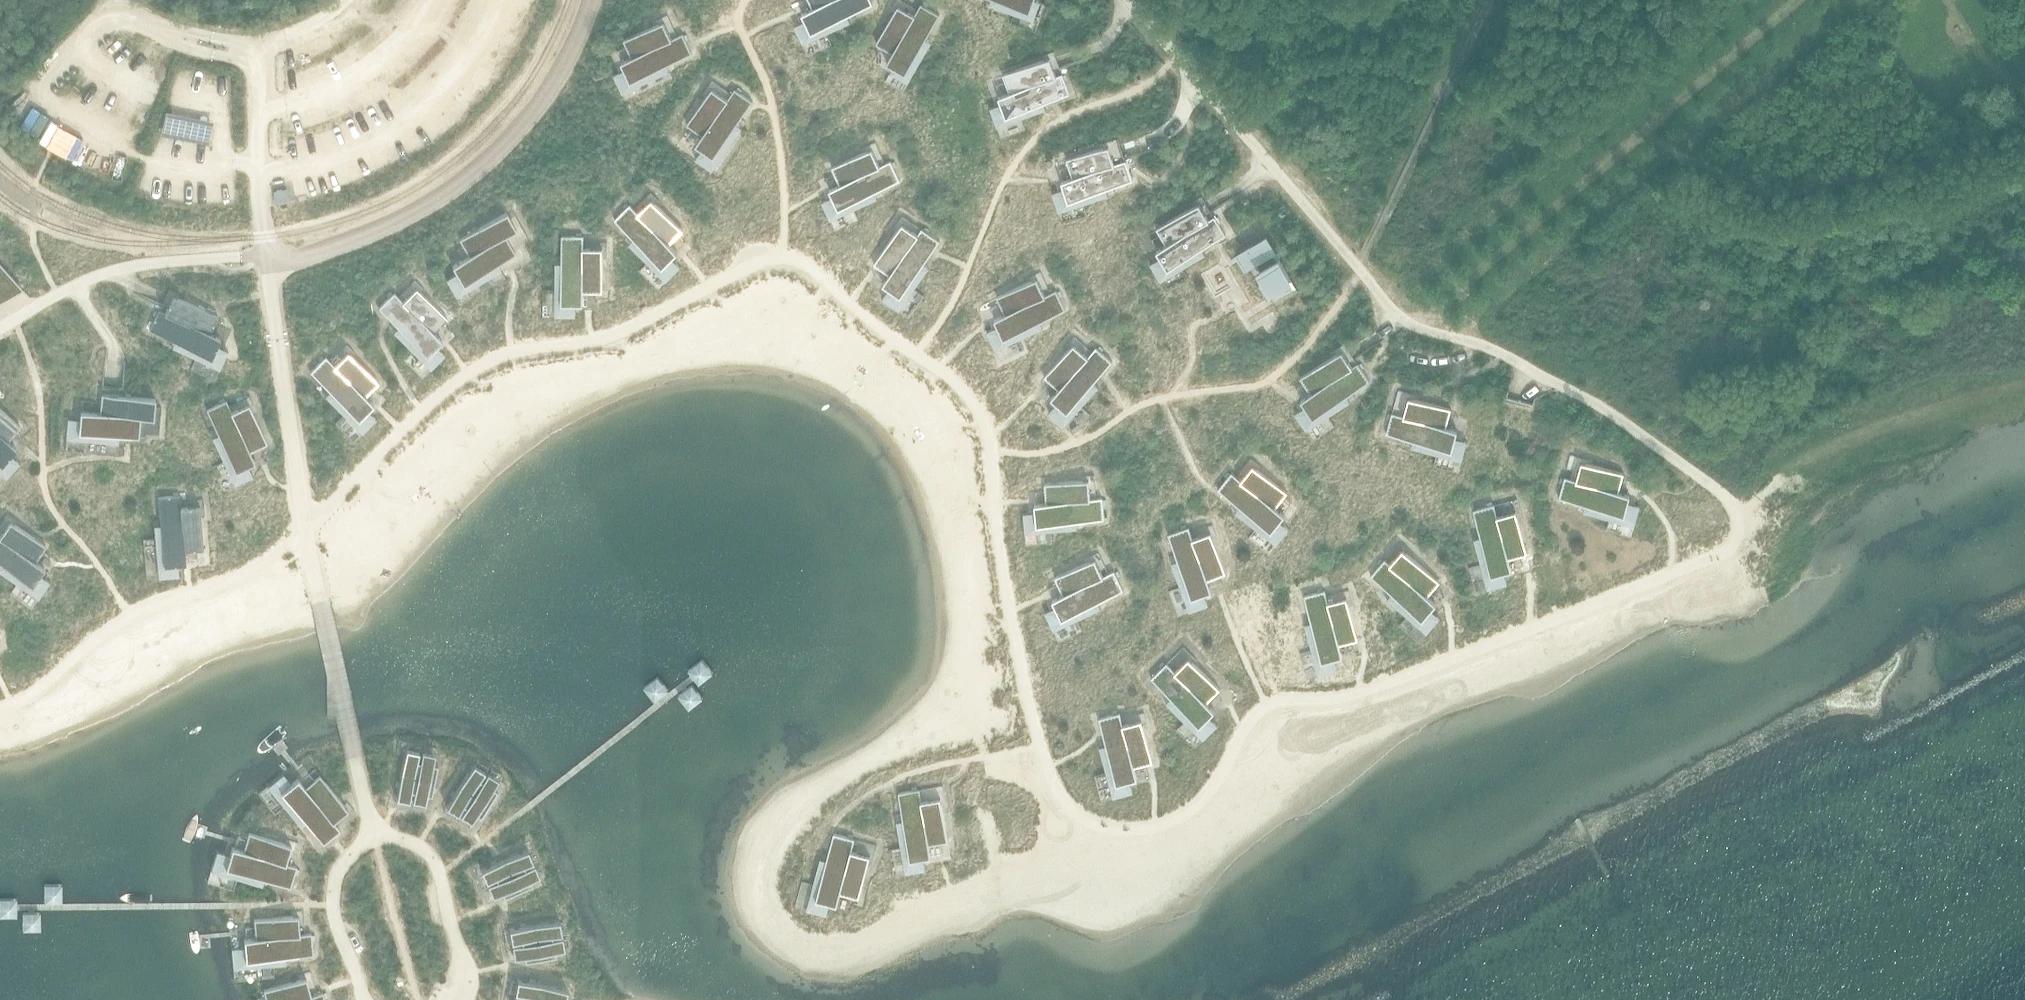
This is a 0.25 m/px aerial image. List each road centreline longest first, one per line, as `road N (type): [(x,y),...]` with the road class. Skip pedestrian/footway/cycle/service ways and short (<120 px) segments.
road 1 (track): [(1751,0),(1388,307)]
road 2 (track): [(2024,126),(1974,149),(1855,179),(1757,187),(1679,150),(1583,141)]
road 3 (track): [(1232,120),(1313,75),(1351,64),(1415,77),(1583,141)]
road 4 (track): [(2024,385),(1835,443),(1736,510)]

